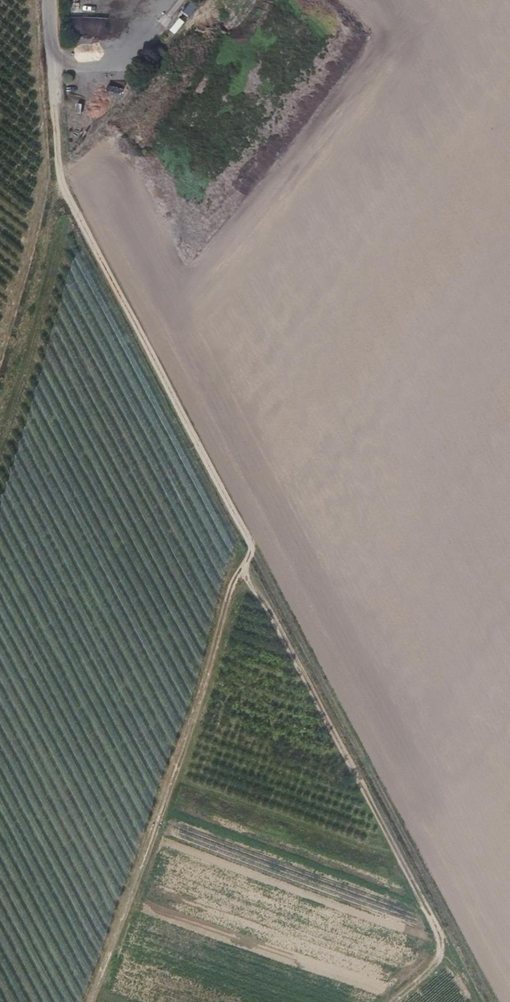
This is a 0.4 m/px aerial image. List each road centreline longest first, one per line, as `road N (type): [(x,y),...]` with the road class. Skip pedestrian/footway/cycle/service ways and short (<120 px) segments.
road 1 (track): [(46,0),(58,190),(487,1001)]
road 2 (track): [(250,550),(85,1001)]
road 3 (track): [(0,373),(45,208),(58,190)]

